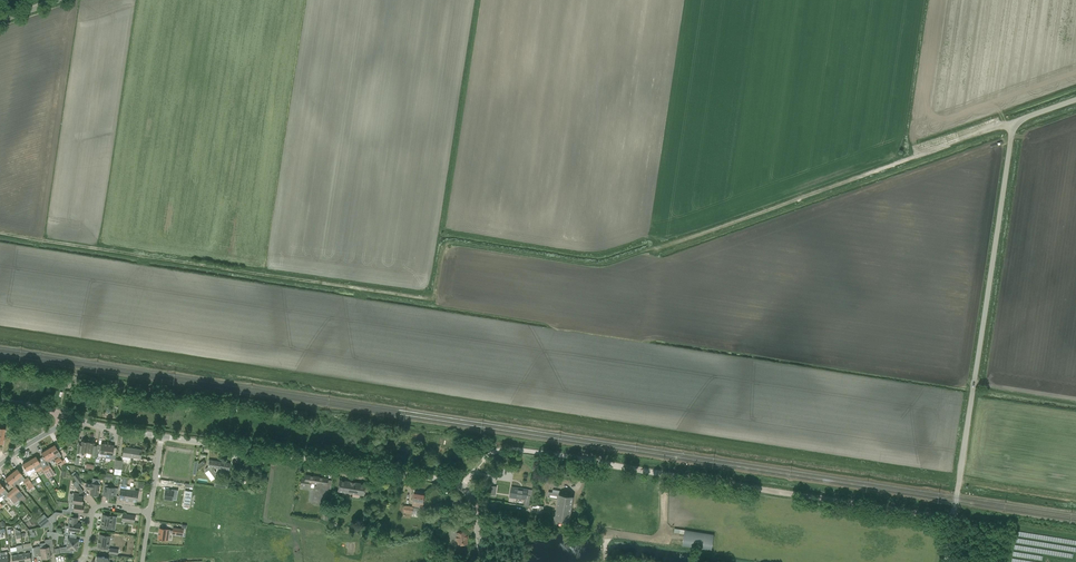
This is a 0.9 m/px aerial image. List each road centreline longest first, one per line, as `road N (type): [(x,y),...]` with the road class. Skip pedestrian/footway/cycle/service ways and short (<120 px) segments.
road 1 (track): [(0,233),(429,299),(447,243),(604,264),(1013,125)]
road 2 (unclassified): [(953,520),(513,449),(487,456),(462,488)]
road 3 (unclassified): [(953,520),(1013,125),(1075,99)]
road 4 (tertiary): [(462,488),(162,437)]

